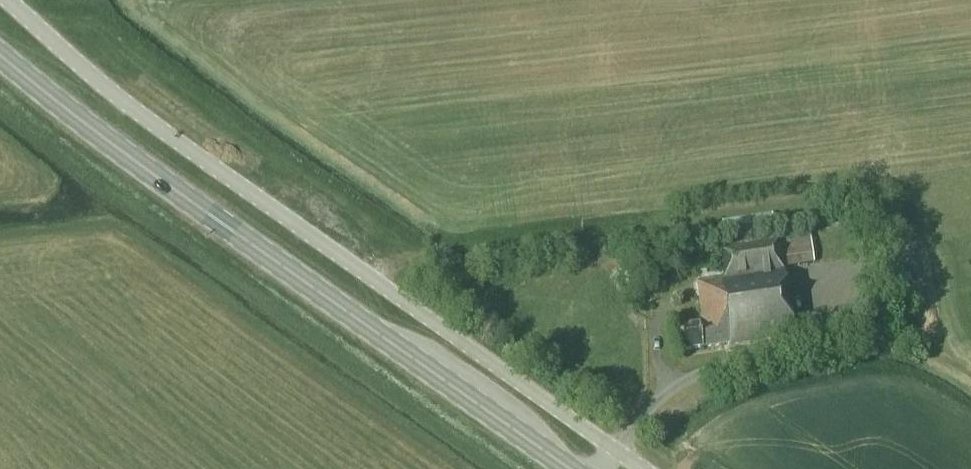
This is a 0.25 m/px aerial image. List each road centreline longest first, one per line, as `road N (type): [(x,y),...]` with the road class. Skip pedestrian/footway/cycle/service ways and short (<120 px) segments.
road 1 (unclassified): [(642,468),(109,89),(8,0)]
road 2 (primary): [(569,468),(0,53)]

